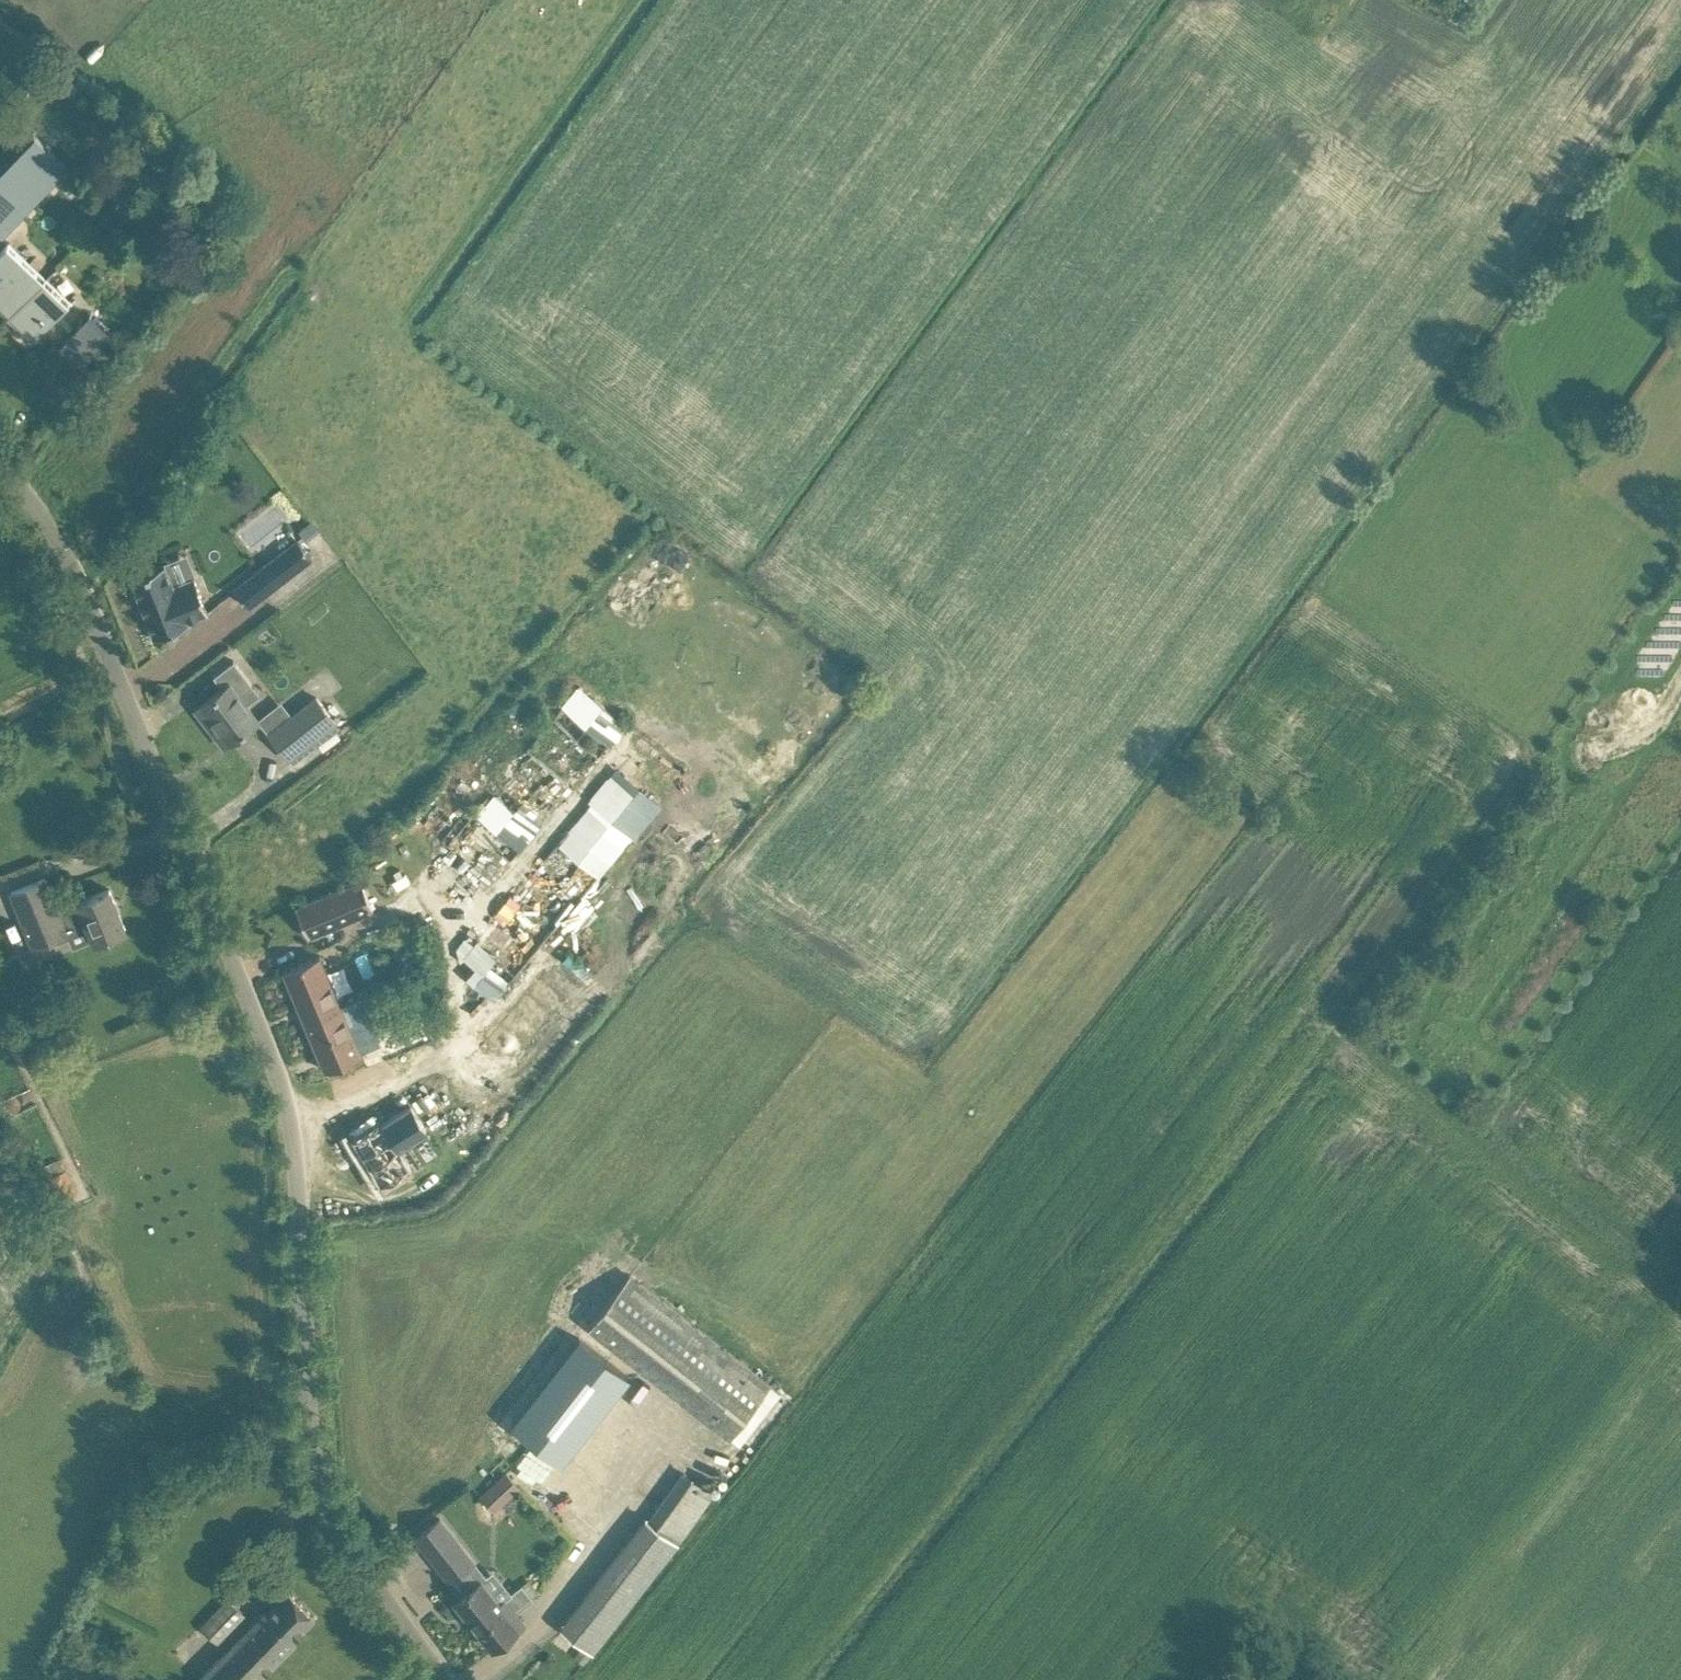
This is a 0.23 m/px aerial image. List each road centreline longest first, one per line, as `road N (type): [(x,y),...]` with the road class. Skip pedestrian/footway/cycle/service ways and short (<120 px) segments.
road 1 (unclassified): [(442,1679),(328,1525),(316,1486),(292,1213),(273,1121),(97,658),(58,575),(0,496)]
road 2 (residential): [(1422,1679),(1551,1504),(1680,1598)]

